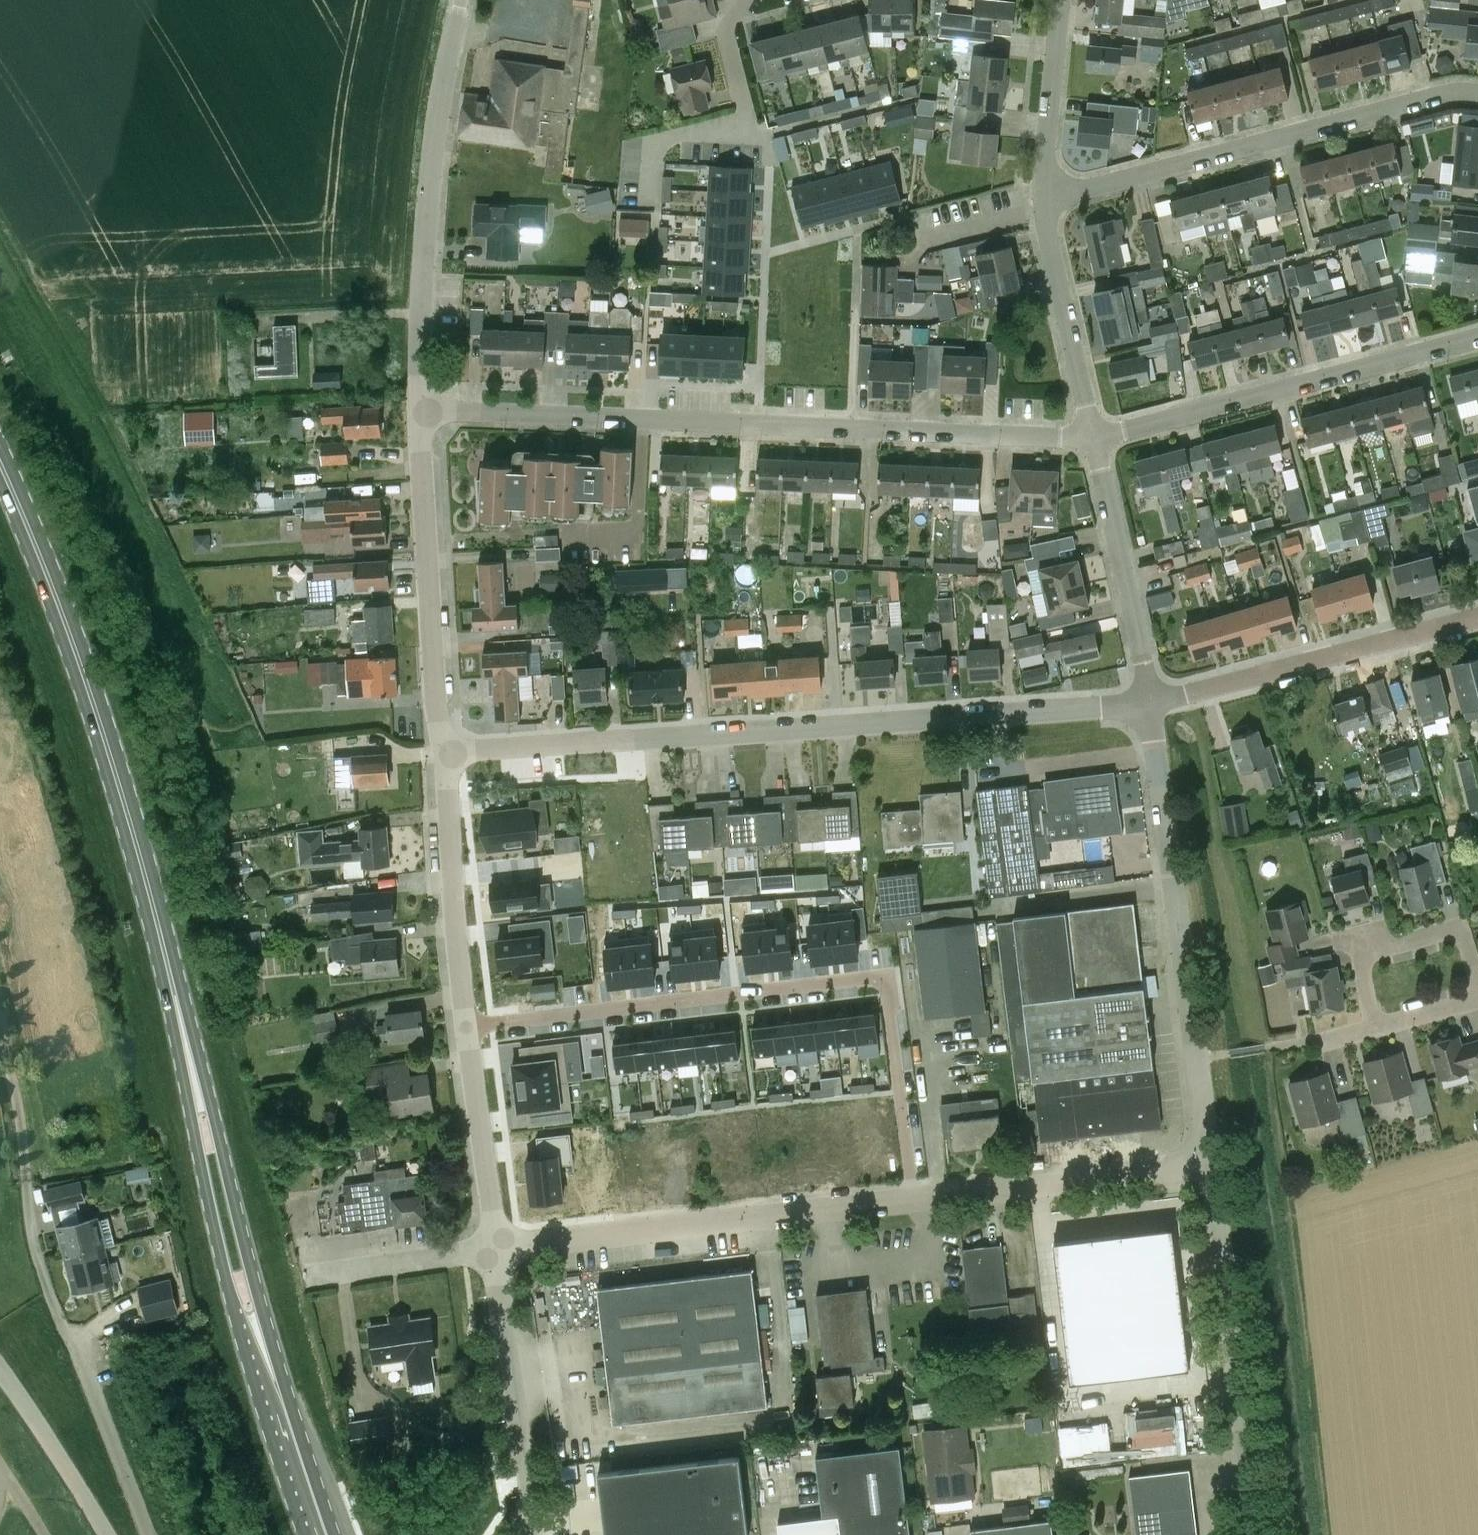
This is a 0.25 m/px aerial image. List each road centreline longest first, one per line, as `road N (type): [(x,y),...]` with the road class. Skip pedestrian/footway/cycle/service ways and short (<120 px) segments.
road 1 (secondary): [(323,1534),(253,1323),(113,764),(0,463)]
road 2 (residential): [(444,754),(1152,706)]
road 3 (residential): [(421,410),(1093,438)]
road 4 (residential): [(915,1196),(887,977),(470,1030)]
road 5 (unclassified): [(1205,1160),(1152,706)]
road 6 (residential): [(1044,198),(1455,88),(1477,92)]
road 7 (unclassified): [(498,1248),(915,1196)]
road 8 (residential): [(421,410),(429,190),(462,0)]
road 9 (residential): [(1093,438),(1477,336)]
road 10 (unclassified): [(1256,1534),(1205,1160)]
road 11 (unclassified): [(148,1534),(45,1287),(26,1181)]
road 12 (residential): [(444,754),(421,410)]
road 13 (residential): [(1152,706),(1477,617)]
road 14 (unclassified): [(915,1196),(1205,1160)]
road 15 (residential): [(648,203),(655,143),(748,122),(725,31),(742,0)]
road 16 (residential): [(470,1030),(444,754)]
road 17 (residential): [(1152,706),(1093,438)]
road 18 (residential): [(1093,438),(1044,198)]
road 19 (residential): [(498,1248),(470,1030)]
road 20 (residential): [(1377,1021),(1360,965),(1371,948),(1452,927),(1469,938),(1477,966)]
road 21 (unclassified): [(536,1534),(508,1326)]
road 22 (residential): [(1044,198),(1062,0)]
road 23 (unclassified): [(107,1534),(0,1372)]
road 24 (residential): [(307,1277),(498,1248)]

